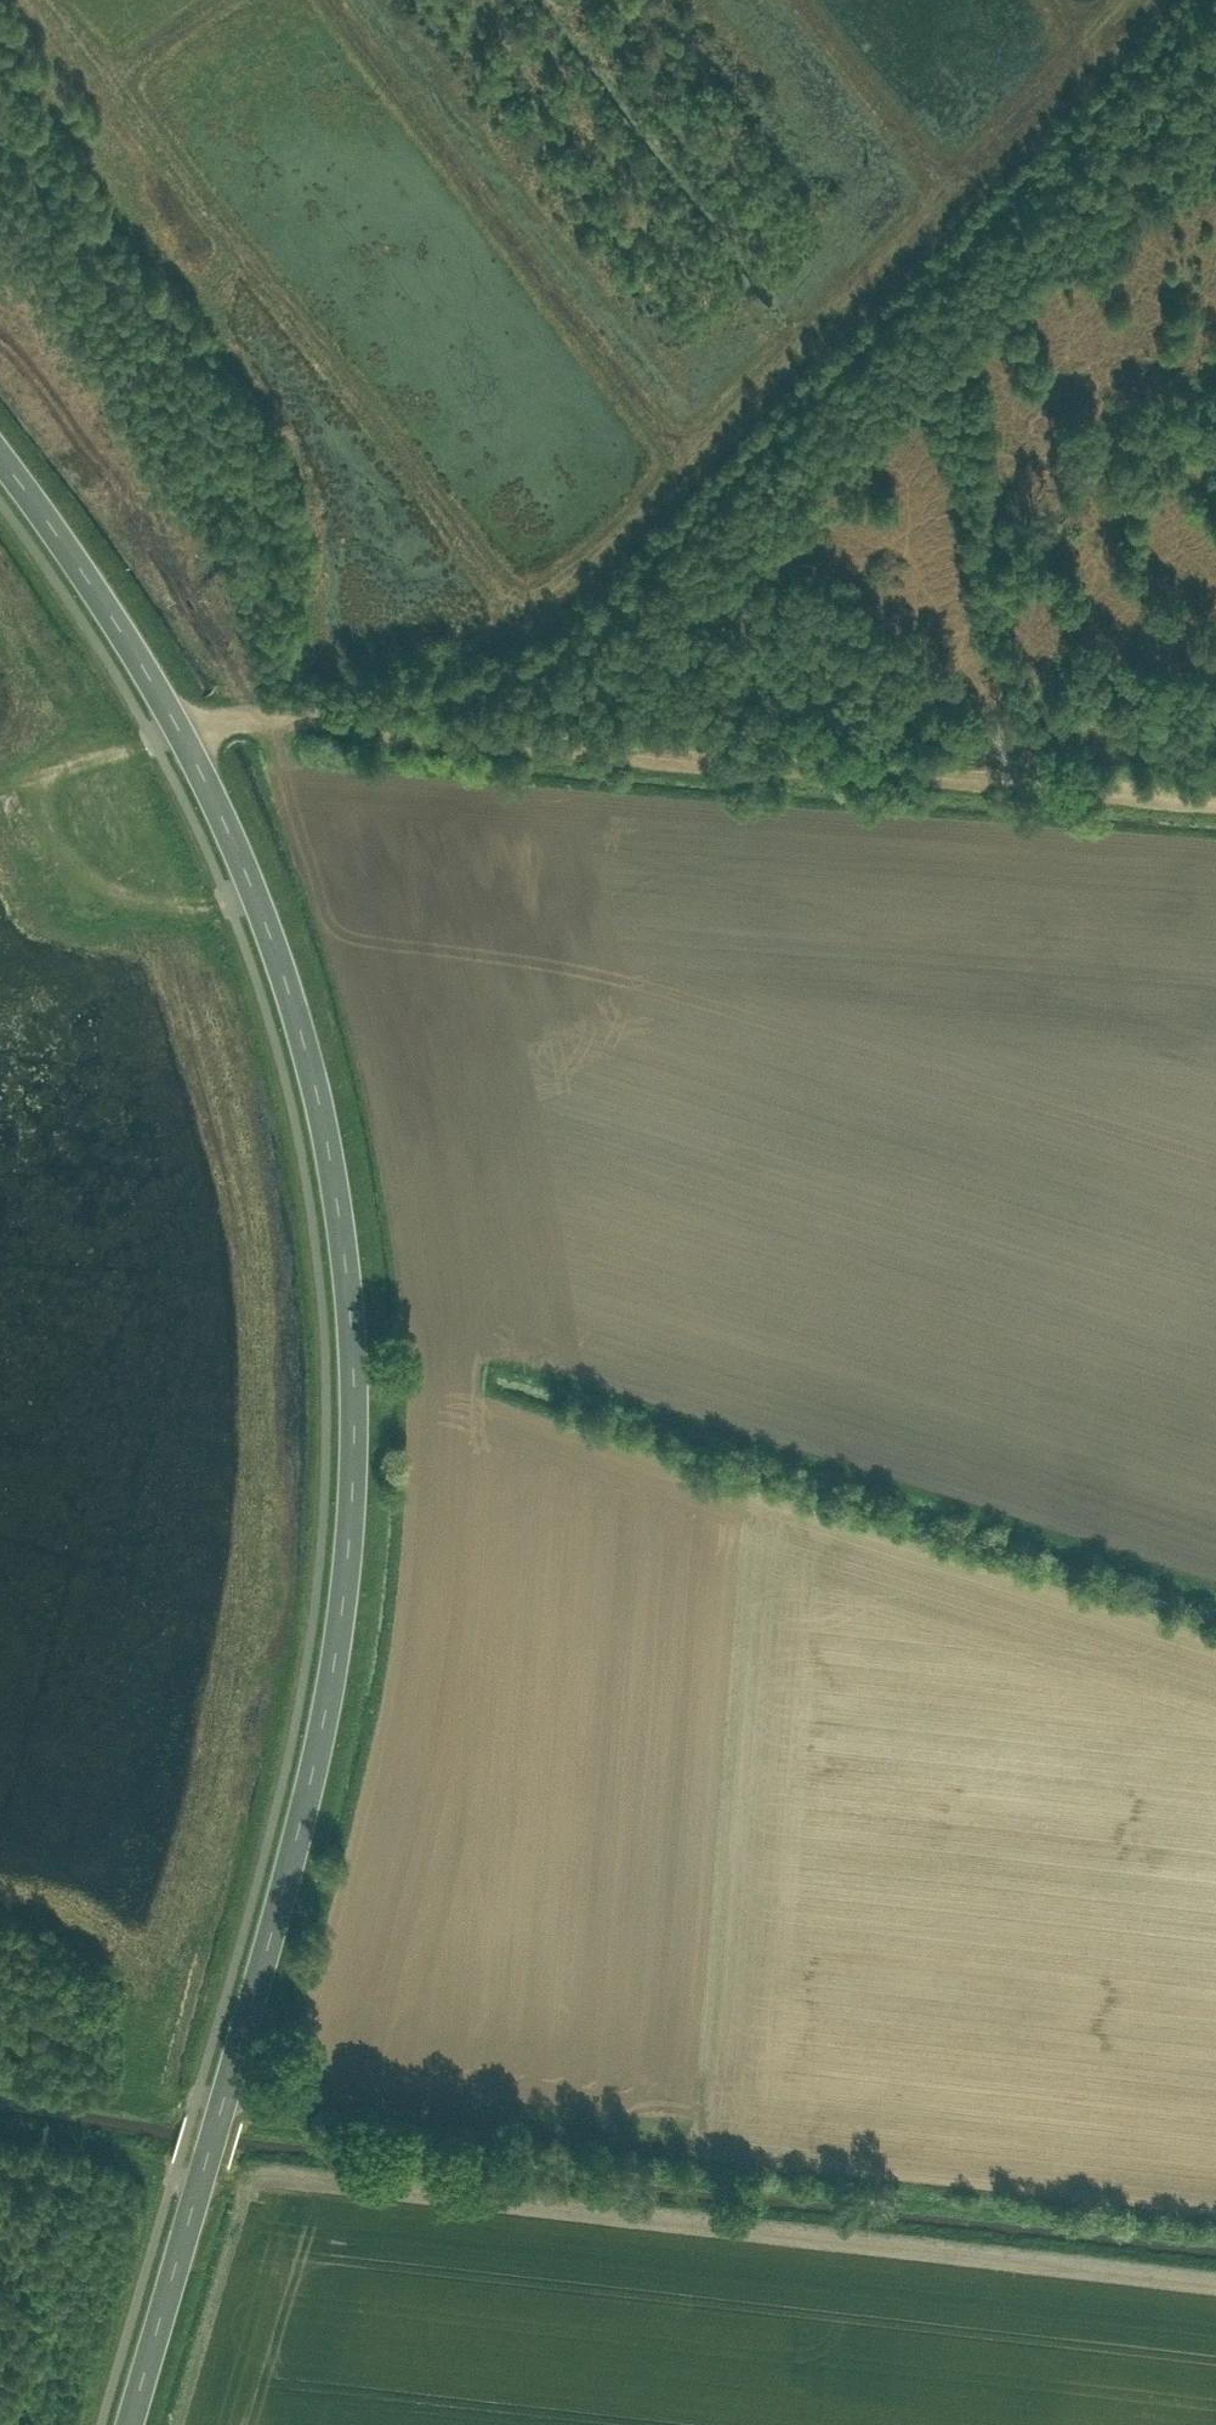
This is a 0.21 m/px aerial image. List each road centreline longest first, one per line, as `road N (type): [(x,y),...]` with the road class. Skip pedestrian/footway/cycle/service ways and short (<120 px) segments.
road 1 (tertiary): [(128,2424),(307,1790),(344,1608),(355,1377),(337,1214),(302,1026),(228,831),(175,722),(0,431)]
road 2 (track): [(1215,794),(295,714),(149,731)]
road 3 (track): [(35,0),(479,561),(532,584),(679,437),(650,394)]
road 4 (track): [(351,0),(650,394)]
road 5 (track): [(803,0),(942,167),(1009,121),(1063,44),(1060,0)]
road 6 (track): [(679,437),(942,167)]

